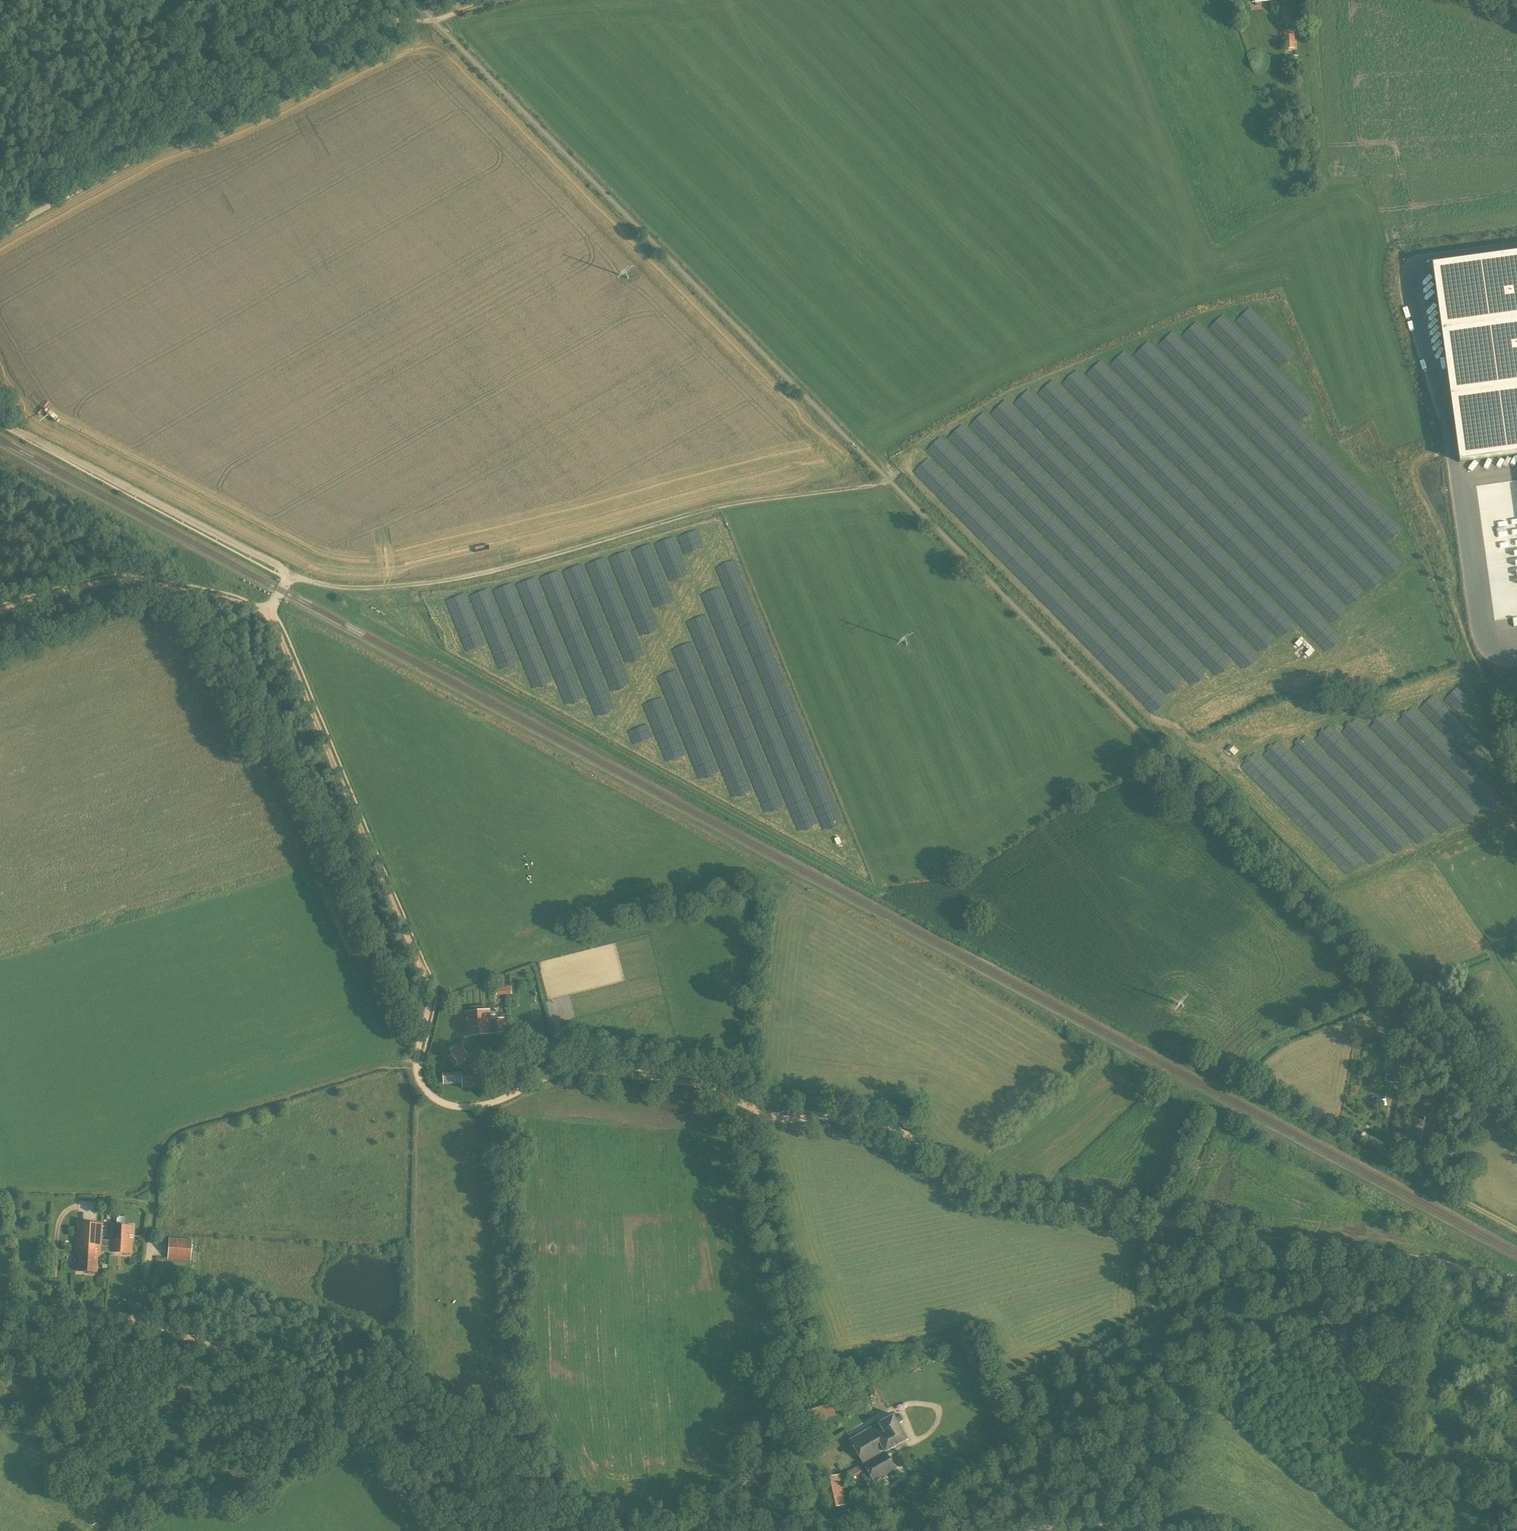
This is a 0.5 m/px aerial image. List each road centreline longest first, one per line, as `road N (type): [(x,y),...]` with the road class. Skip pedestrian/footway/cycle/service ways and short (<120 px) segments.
road 1 (track): [(287,575),(342,587),(426,586),(526,570),(687,517),(885,476)]
road 2 (track): [(416,1065),(429,1003),(426,977),(264,614)]
road 3 (track): [(142,1320),(324,1405),(437,1530)]
road 4 (track): [(1257,1235),(1013,1201),(977,1185),(915,1138)]
road 5 (track): [(0,421),(261,557),(286,578)]
road 6 (track): [(264,614),(144,581),(97,583),(0,611)]
road 7 (track): [(137,1530),(161,1508),(142,1320)]
road 8 (track): [(727,1092),(593,1069),(562,1070),(515,1092)]
road 9 (track): [(1470,1270),(1257,1235)]
road 10 (track): [(1516,1228),(1399,1165),(1388,1098)]
road 11 (track): [(150,1207),(79,1202),(61,1215),(52,1311)]
road 12 (track): [(244,91),(110,0)]
road 13 (track): [(1155,1530),(1007,1530)]
road 14 (track): [(0,1306),(142,1320)]
road 15 (track): [(915,1138),(872,1122),(781,1116)]
road 16 (track): [(160,0),(268,74)]
road 17 (track): [(515,1092),(453,1106),(424,1089),(416,1065)]

